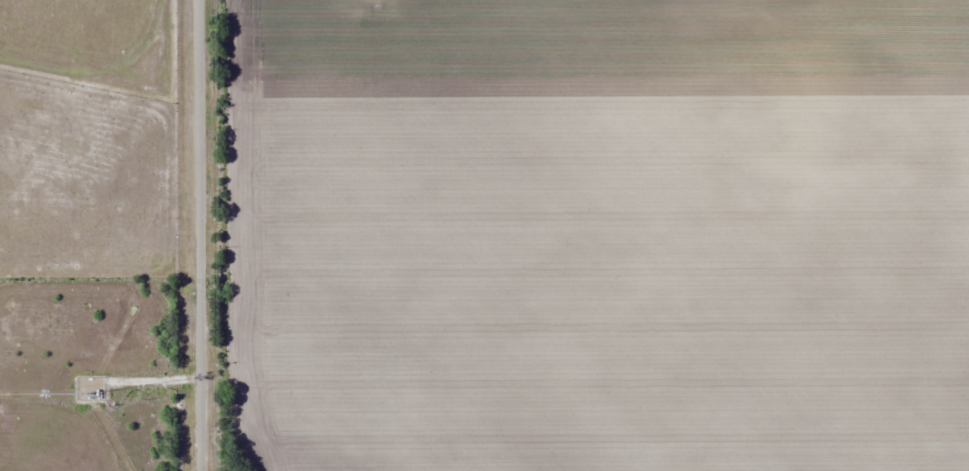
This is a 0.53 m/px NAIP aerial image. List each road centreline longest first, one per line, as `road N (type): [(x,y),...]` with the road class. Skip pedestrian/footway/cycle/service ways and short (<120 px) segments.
road 1 (residential): [(199,470),(198,0)]

